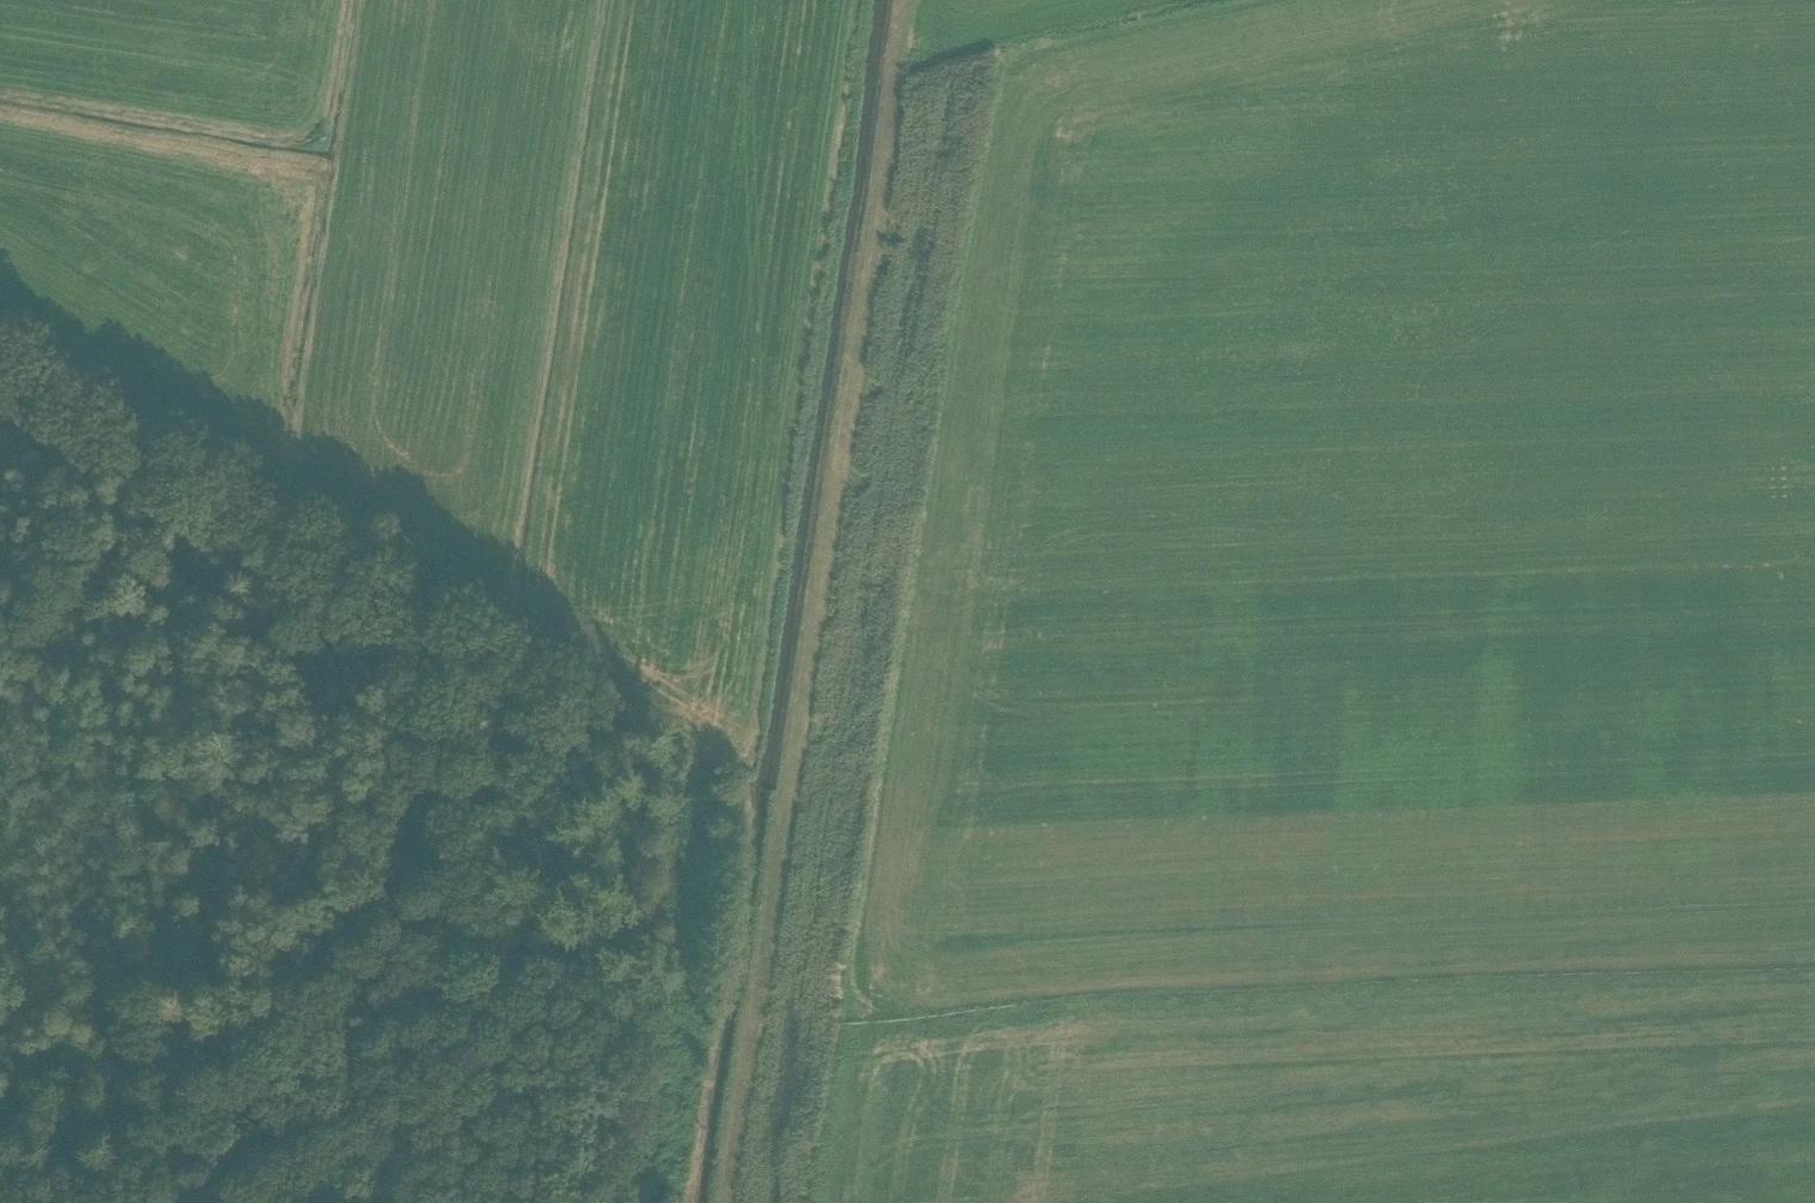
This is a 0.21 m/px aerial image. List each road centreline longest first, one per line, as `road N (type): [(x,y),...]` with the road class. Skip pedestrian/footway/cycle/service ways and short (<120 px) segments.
road 1 (track): [(173,1202),(260,1111),(330,1012),(426,921),(529,794),(583,745),(571,701),(151,433),(0,351)]
road 2 (track): [(0,1086),(163,1084),(260,1111)]

